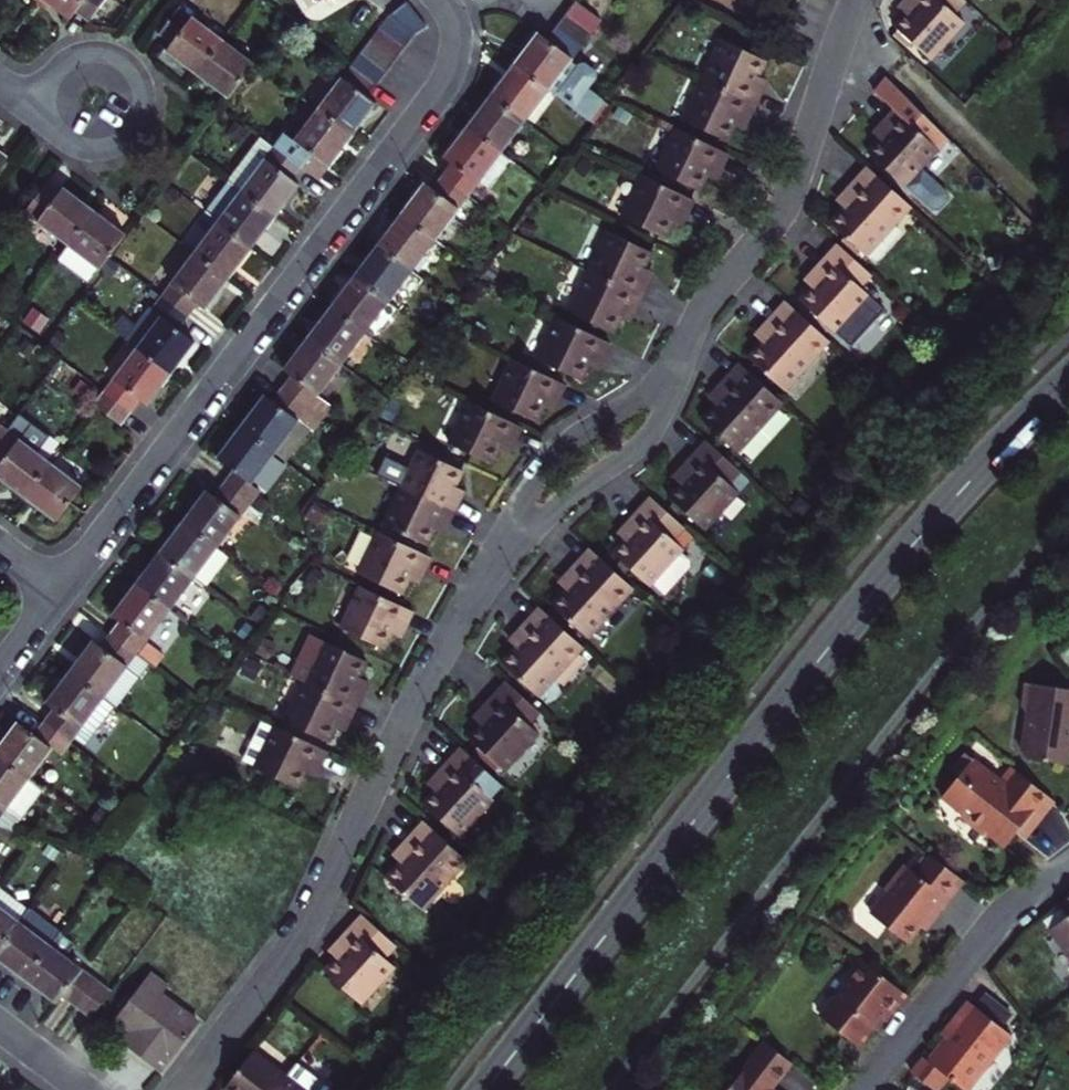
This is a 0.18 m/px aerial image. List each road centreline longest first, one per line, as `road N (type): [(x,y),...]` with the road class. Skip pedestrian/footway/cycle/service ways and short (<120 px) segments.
road 1 (tertiary): [(1068,377),(898,561),(486,1089)]
road 2 (residential): [(437,0),(454,35),(436,93),(56,587)]
road 3 (residential): [(186,1089),(302,932),(409,711),(519,525)]
road 4 (residential): [(667,385),(703,311),(797,179),(856,0)]
road 5 (residential): [(863,1089),(1010,907),(1068,866)]
road 6 (residential): [(47,108),(62,135),(98,148),(133,131),(145,95),(128,61),(93,49),(60,65),(46,99)]
road 7 (residential): [(519,525),(642,447),(659,424),(667,385)]
road 8 (residential): [(519,525),(549,465),(584,432),(667,385)]

